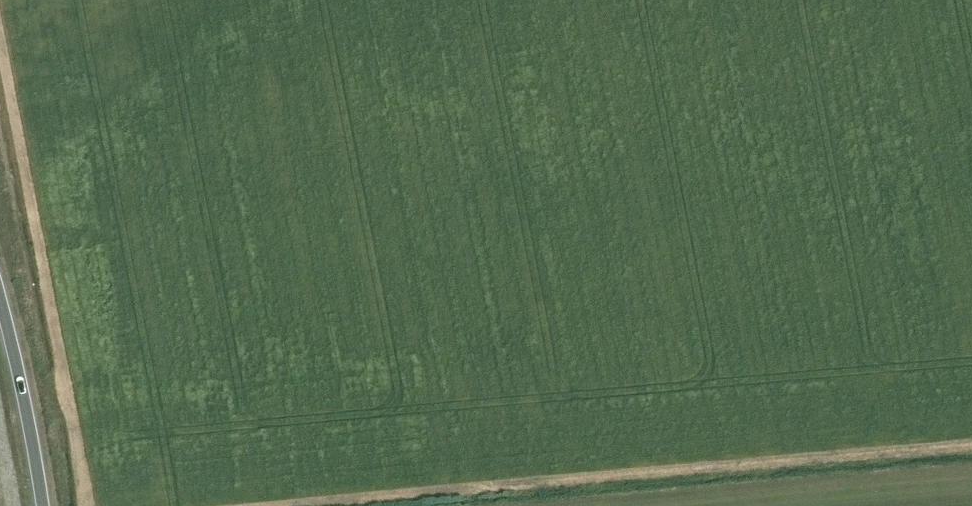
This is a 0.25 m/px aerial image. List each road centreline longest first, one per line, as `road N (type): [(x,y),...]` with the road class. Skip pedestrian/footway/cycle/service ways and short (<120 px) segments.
road 1 (trunk): [(45,505),(0,295)]

